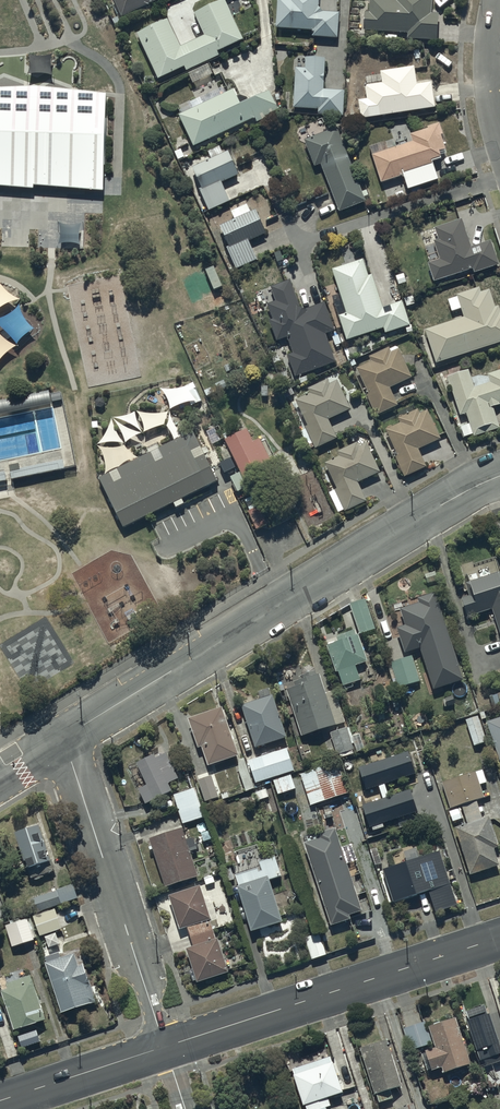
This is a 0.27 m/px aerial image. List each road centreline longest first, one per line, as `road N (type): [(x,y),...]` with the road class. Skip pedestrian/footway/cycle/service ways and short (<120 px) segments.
road 1 (residential): [(499,476),(64,741)]
road 2 (tertiary): [(499,937),(165,1047)]
road 3 (residential): [(64,741),(165,1047)]
road 4 (tertiary): [(165,1047),(0,1101)]
road 5 (residential): [(499,134),(490,65),(499,0)]

